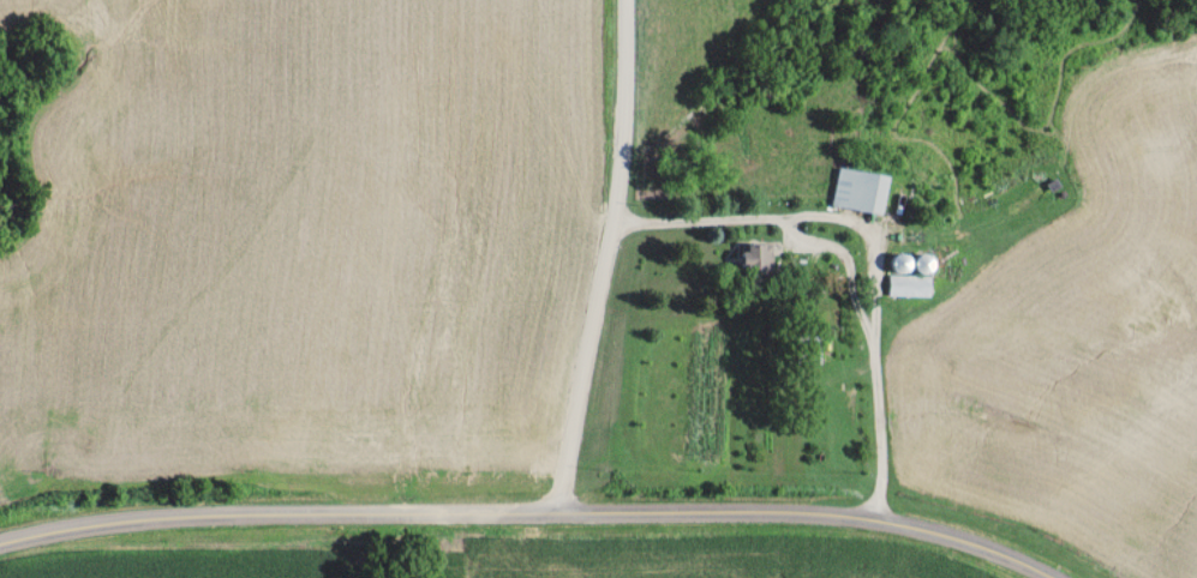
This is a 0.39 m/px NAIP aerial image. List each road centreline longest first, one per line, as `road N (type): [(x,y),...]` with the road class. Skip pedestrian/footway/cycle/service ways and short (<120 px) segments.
road 1 (tertiary): [(0,553),(100,532),(247,523),(764,512),(914,528),(1047,577)]
road 2 (residential): [(632,0),(618,187),(564,516)]

